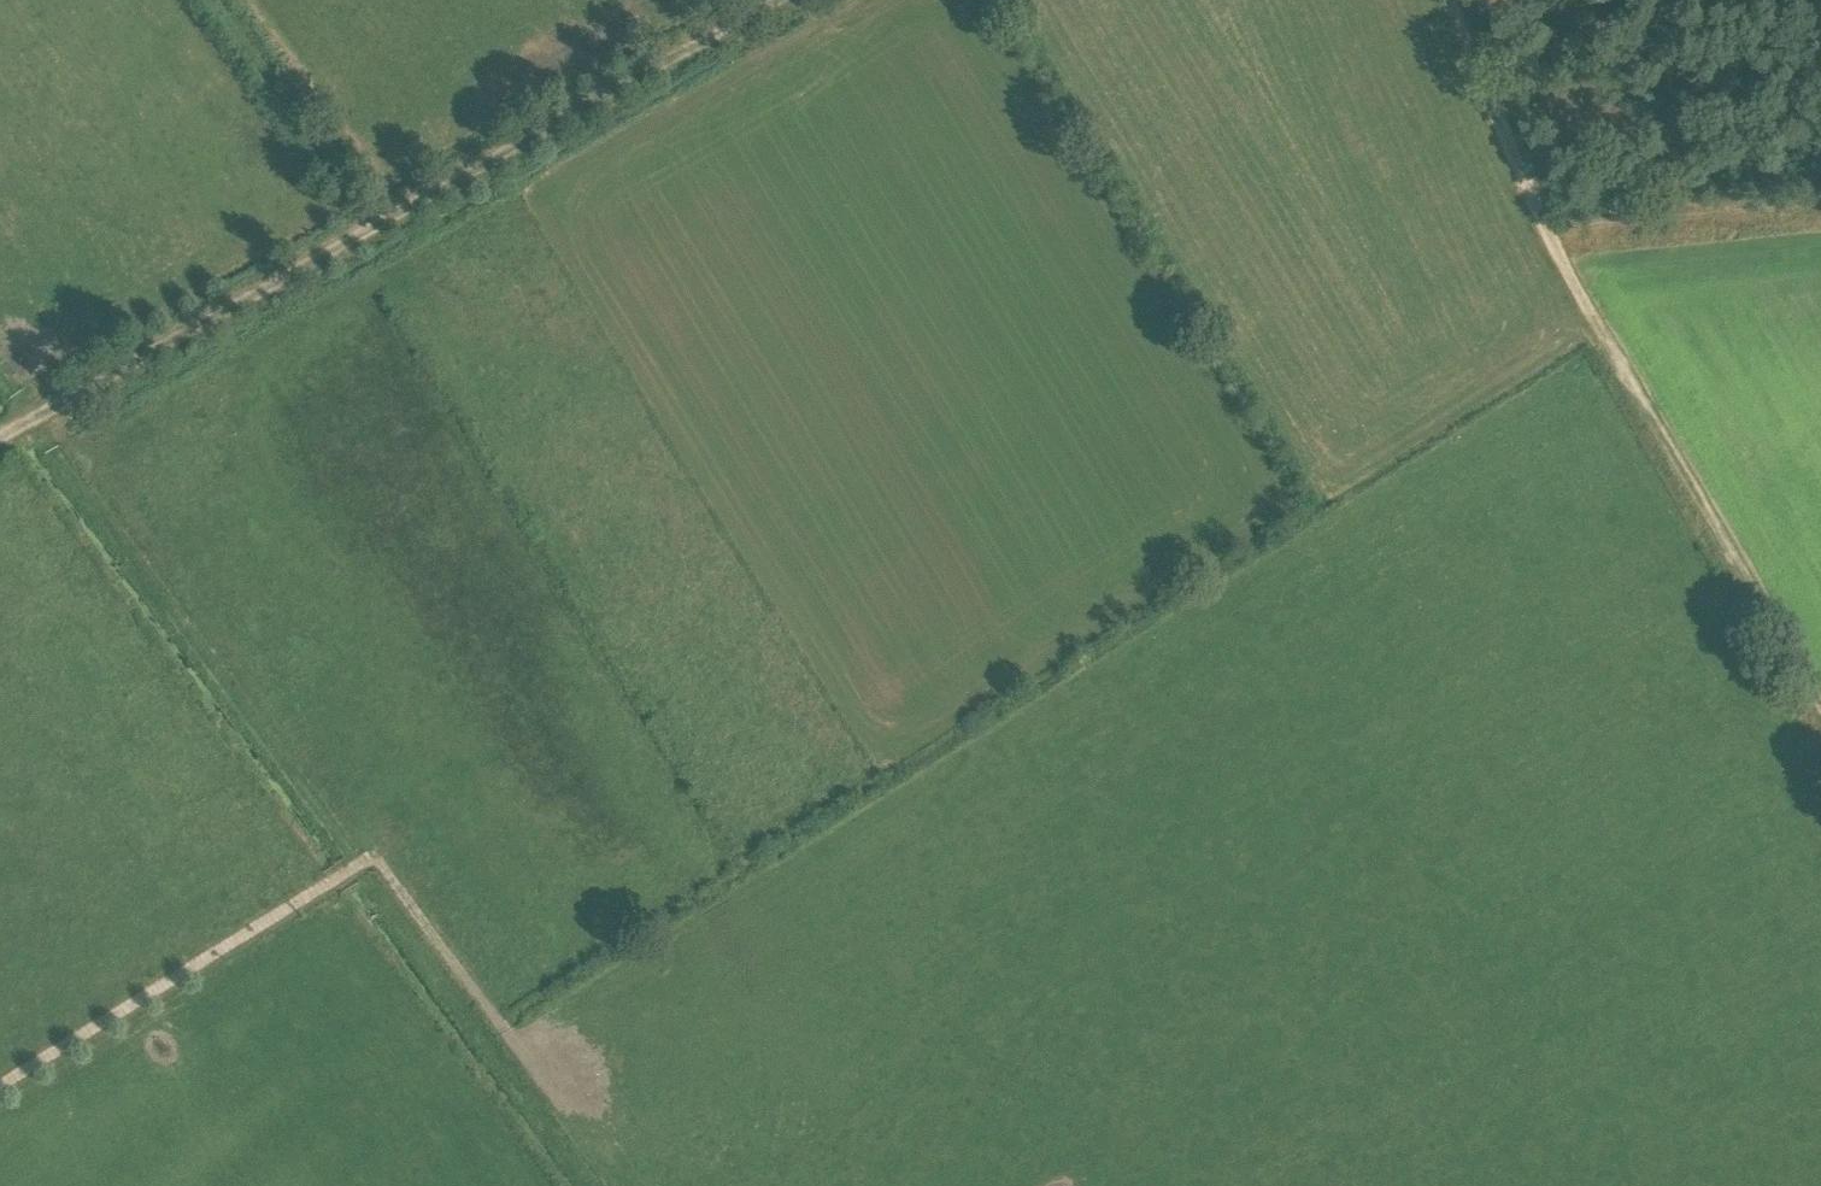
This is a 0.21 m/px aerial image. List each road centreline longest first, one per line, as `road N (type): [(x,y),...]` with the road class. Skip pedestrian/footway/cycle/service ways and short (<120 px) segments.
road 1 (track): [(1820,710),(1528,191),(1448,0)]
road 2 (track): [(779,0),(383,224)]
road 3 (track): [(383,224),(0,436)]
road 4 (track): [(383,224),(218,0)]

